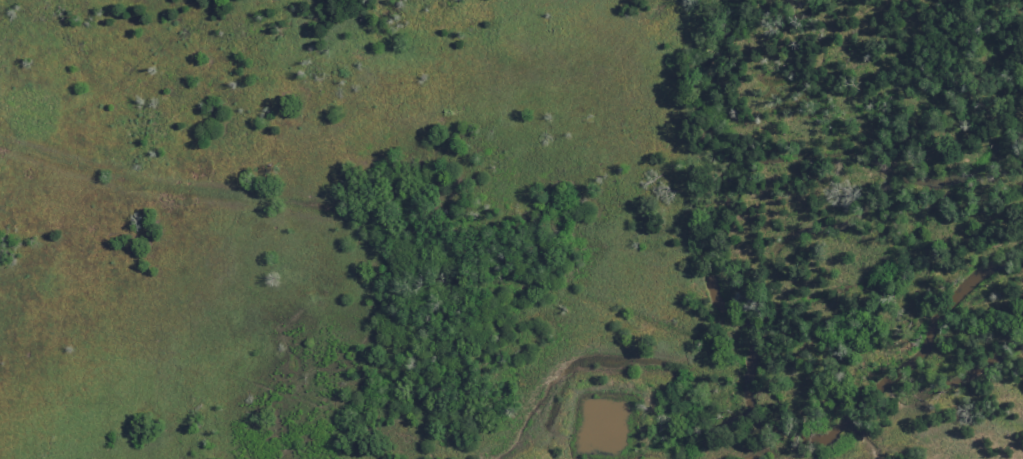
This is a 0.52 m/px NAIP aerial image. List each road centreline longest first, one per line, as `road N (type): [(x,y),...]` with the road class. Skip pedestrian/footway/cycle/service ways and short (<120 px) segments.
road 1 (residential): [(0,202),(146,126),(325,0)]

